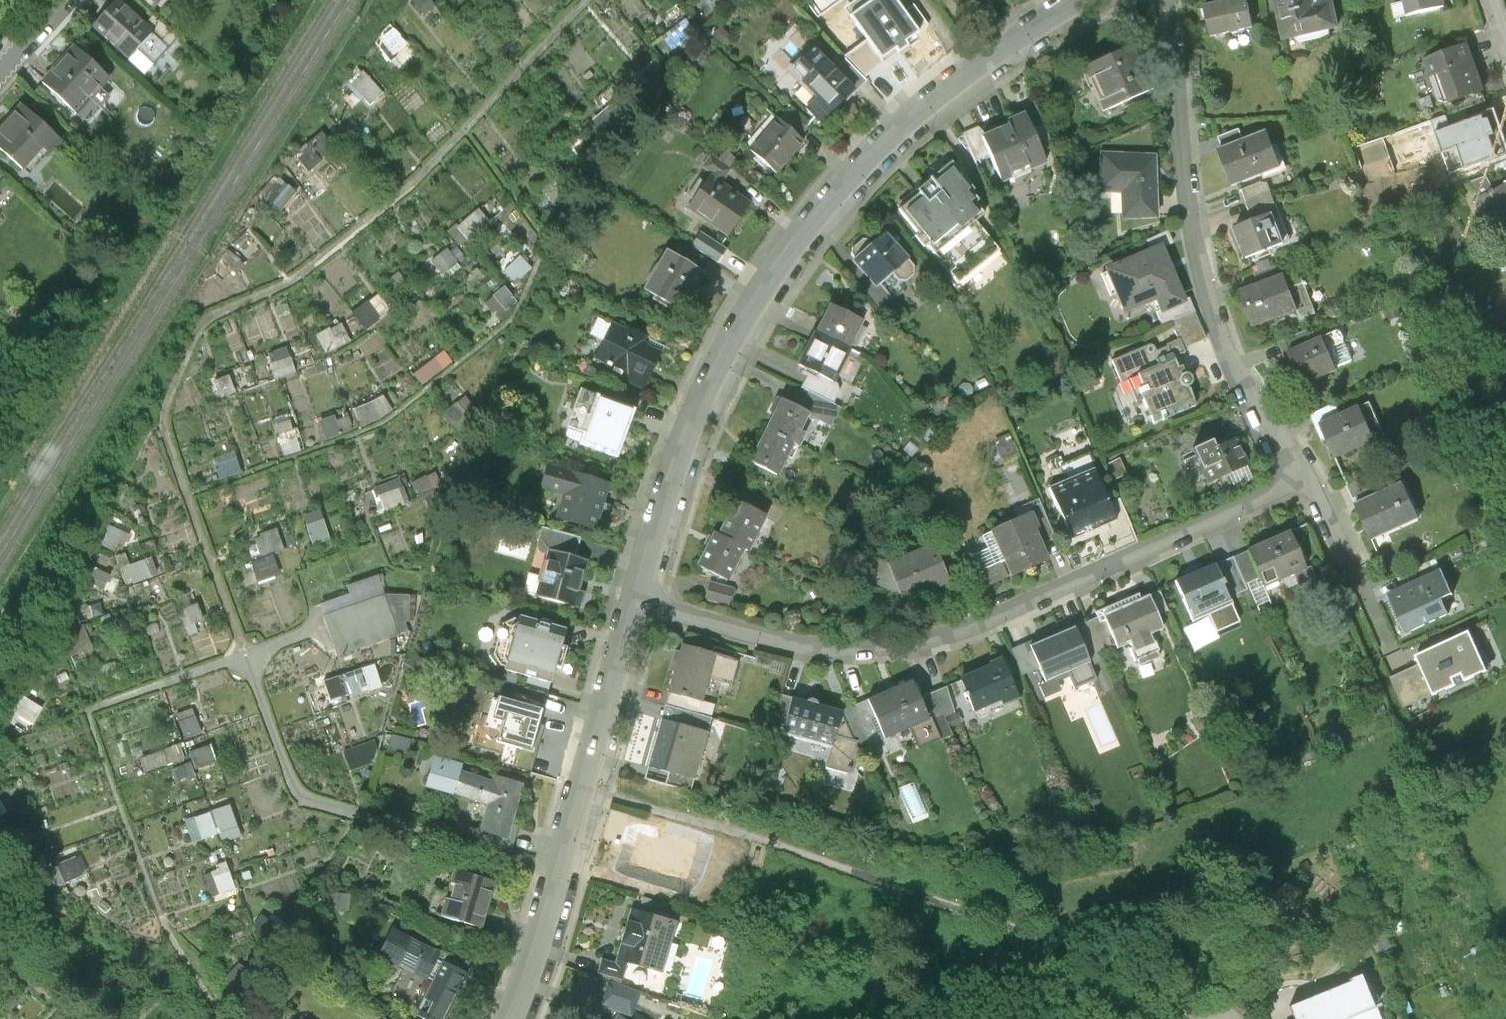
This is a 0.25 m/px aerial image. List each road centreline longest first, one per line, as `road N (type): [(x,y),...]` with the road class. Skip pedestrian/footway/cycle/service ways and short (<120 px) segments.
road 1 (residential): [(640,604),(686,442),(711,386),(807,232),(898,128),(971,66),(1075,0)]
road 2 (residential): [(1310,476),(1020,605),(895,645),(807,646),(640,604)]
road 3 (residential): [(1178,0),(1214,270),(1259,404),(1310,476)]
road 4 (residential): [(517,1018),(640,604)]
road 5 (residential): [(1310,476),(1387,643)]

